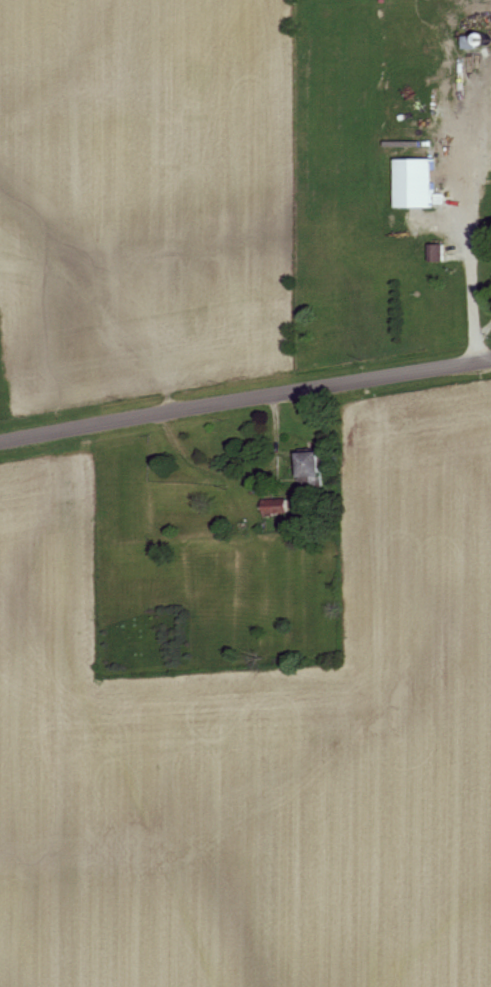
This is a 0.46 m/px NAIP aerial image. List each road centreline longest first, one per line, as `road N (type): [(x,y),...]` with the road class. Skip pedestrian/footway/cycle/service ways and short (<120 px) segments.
road 1 (tertiary): [(0,440),(490,358)]

